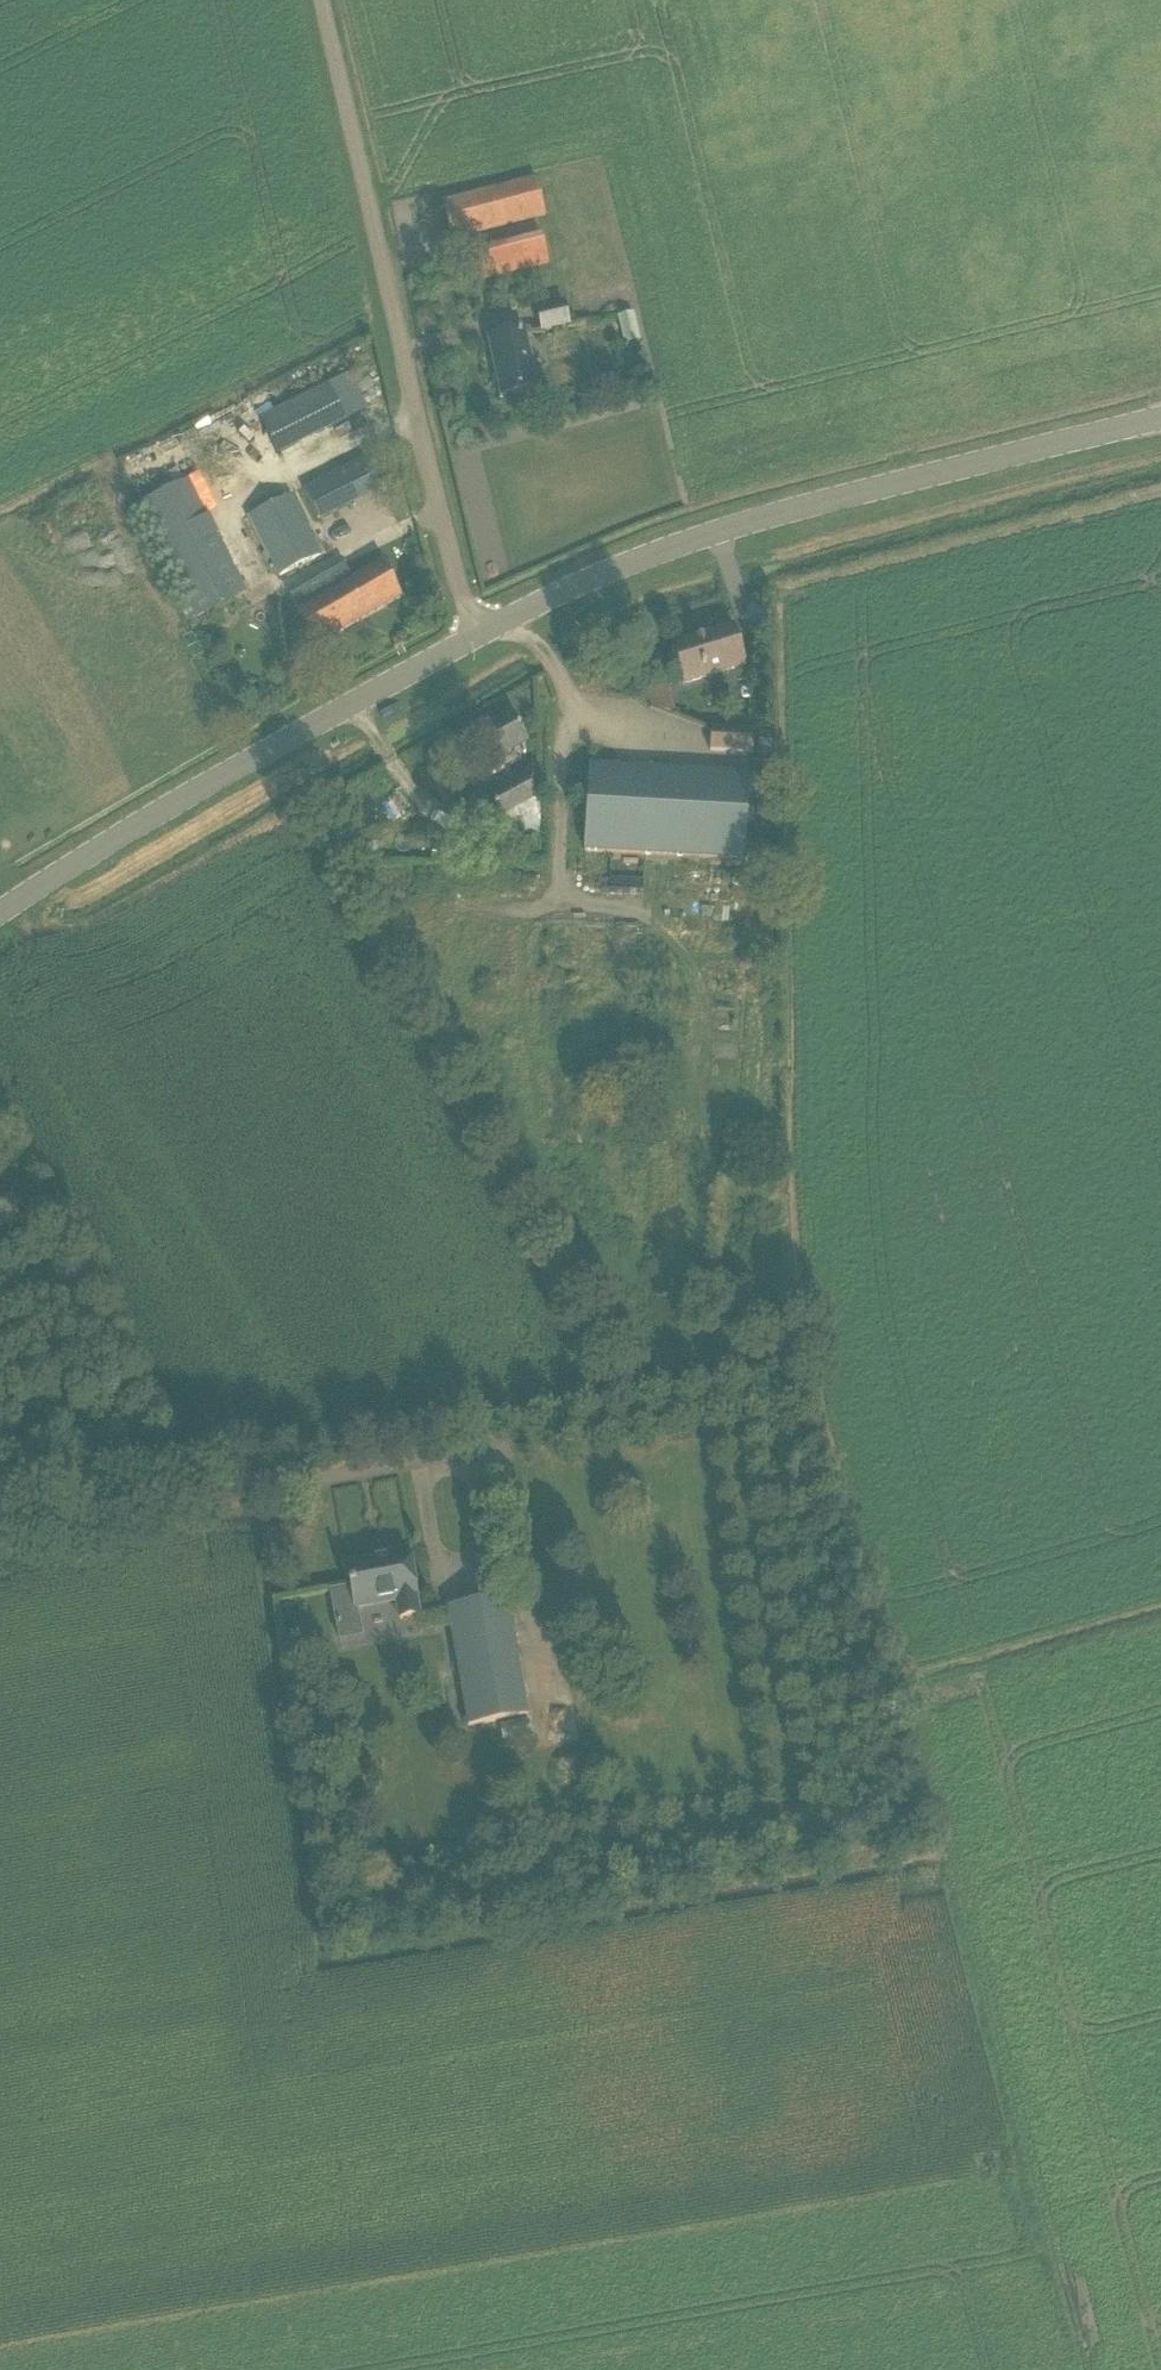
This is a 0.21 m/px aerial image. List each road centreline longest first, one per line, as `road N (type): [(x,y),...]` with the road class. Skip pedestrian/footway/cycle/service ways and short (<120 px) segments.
road 1 (unclassified): [(468,644),(614,576),(786,517),(1160,421)]
road 2 (unclassified): [(468,644),(318,0)]
road 3 (unclassified): [(0,927),(212,785),(468,644)]

